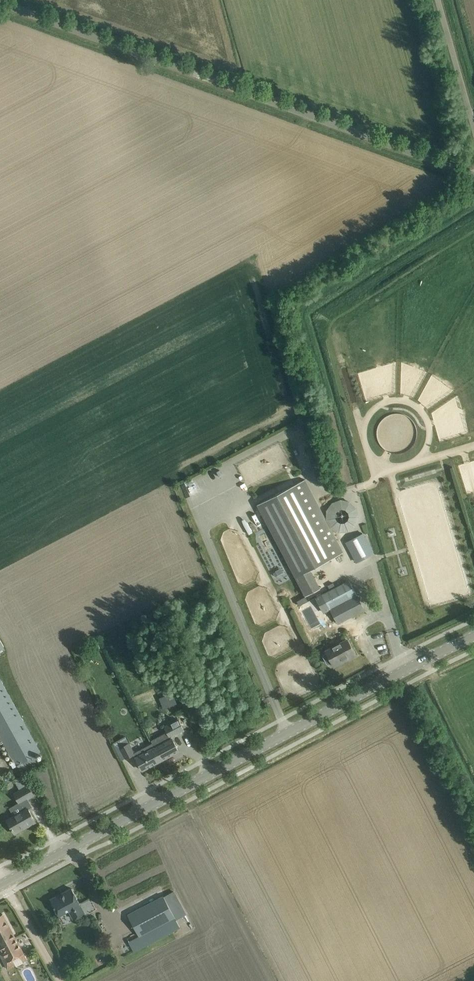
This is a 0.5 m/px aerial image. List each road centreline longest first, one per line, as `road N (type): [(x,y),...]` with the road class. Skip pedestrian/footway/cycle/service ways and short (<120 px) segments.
road 1 (tertiary): [(4,885),(473,637)]
road 2 (unclassified): [(473,176),(0,2)]
road 3 (unclassified): [(473,126),(437,0)]

